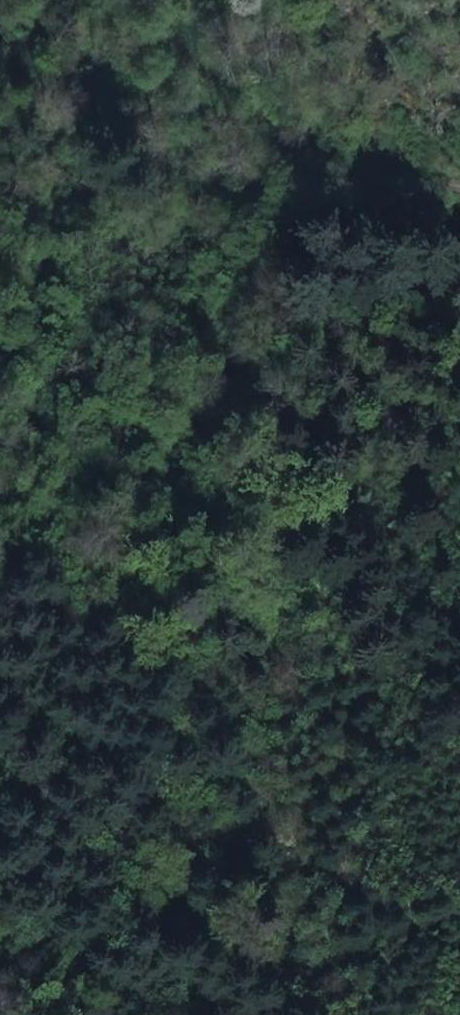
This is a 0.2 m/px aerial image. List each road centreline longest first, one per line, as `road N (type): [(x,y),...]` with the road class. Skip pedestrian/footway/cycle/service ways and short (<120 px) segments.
road 1 (track): [(0,748),(93,858),(279,946),(459,913)]

